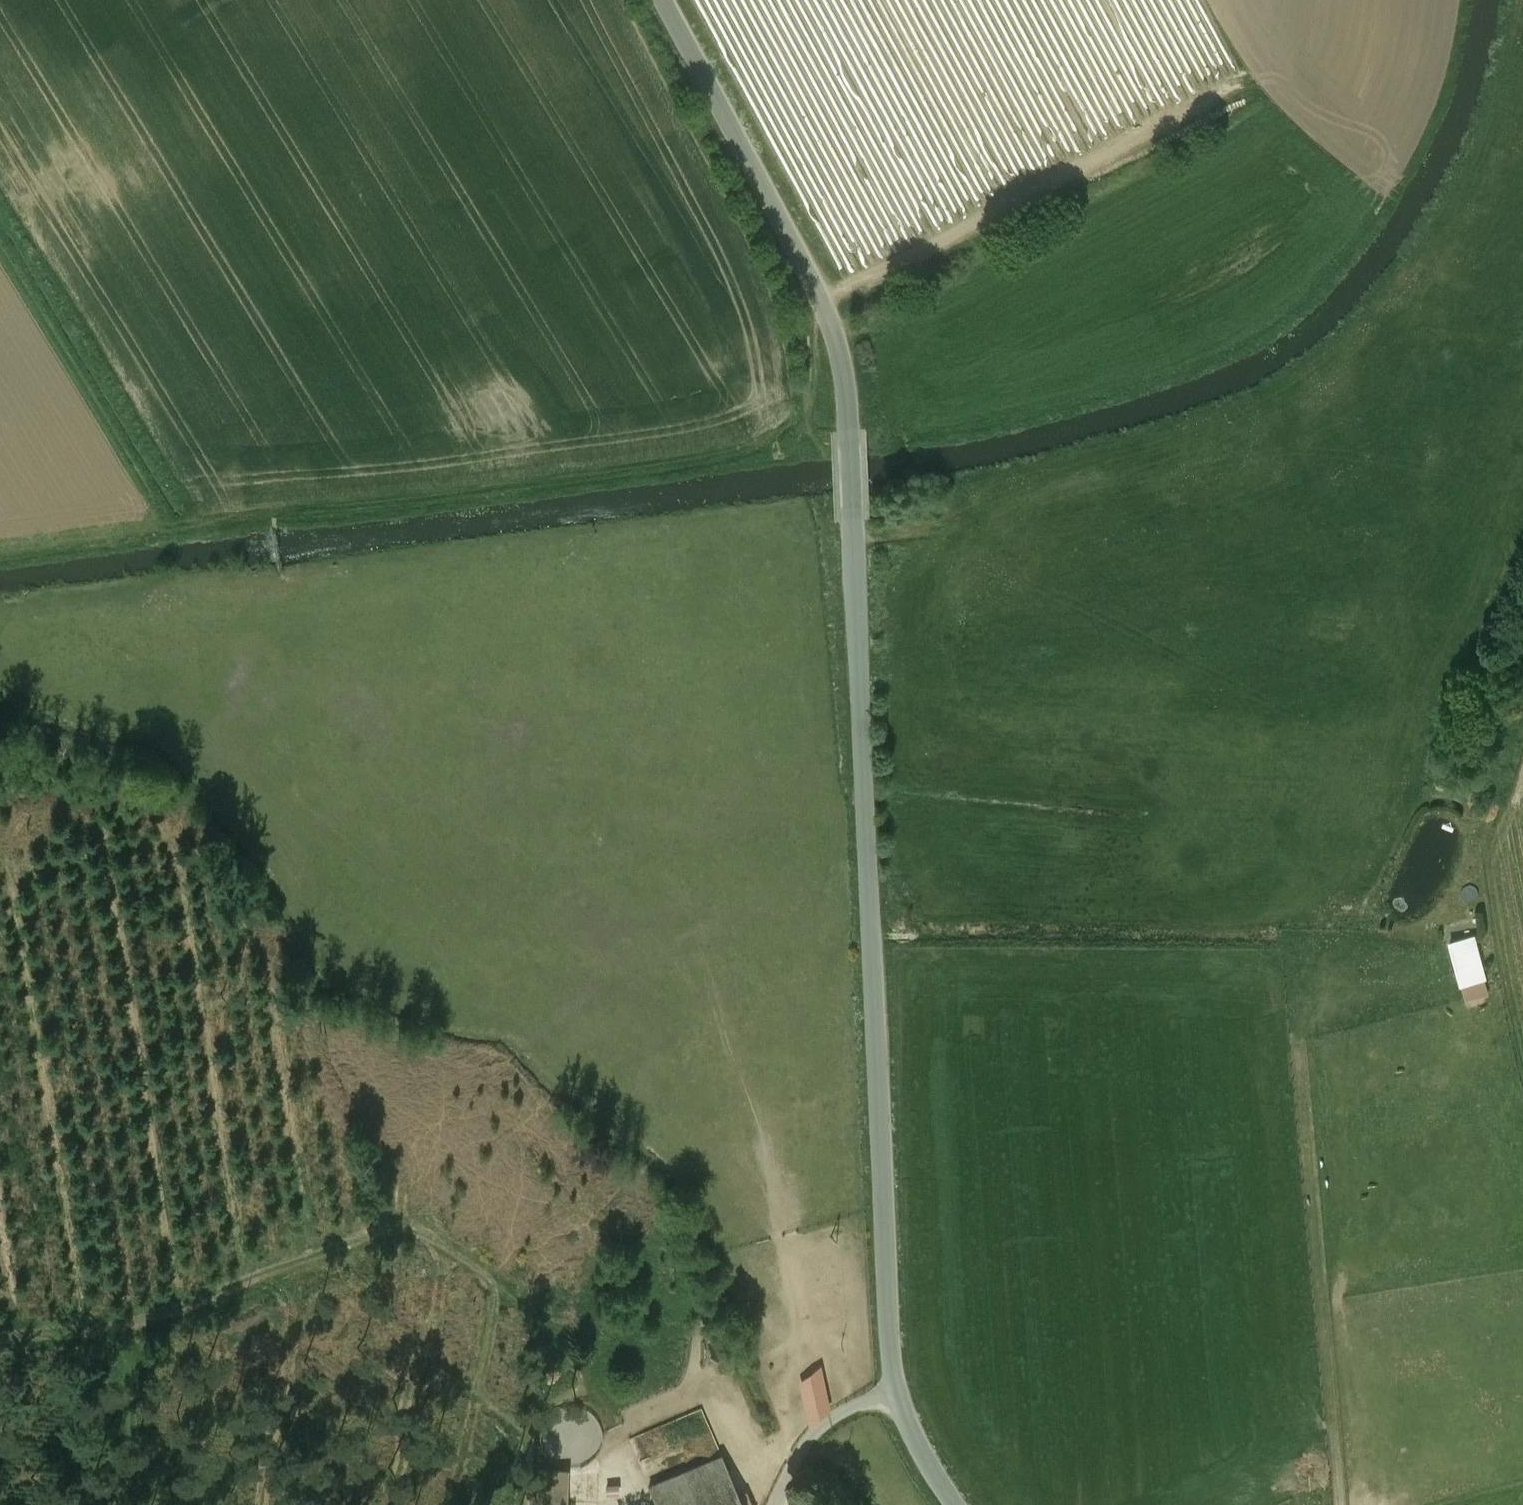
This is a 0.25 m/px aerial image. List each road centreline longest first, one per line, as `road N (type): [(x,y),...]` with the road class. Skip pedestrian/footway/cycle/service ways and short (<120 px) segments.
road 1 (unclassified): [(673,0),(841,317),(856,420),(893,1309),(914,1418),(968,1504)]

